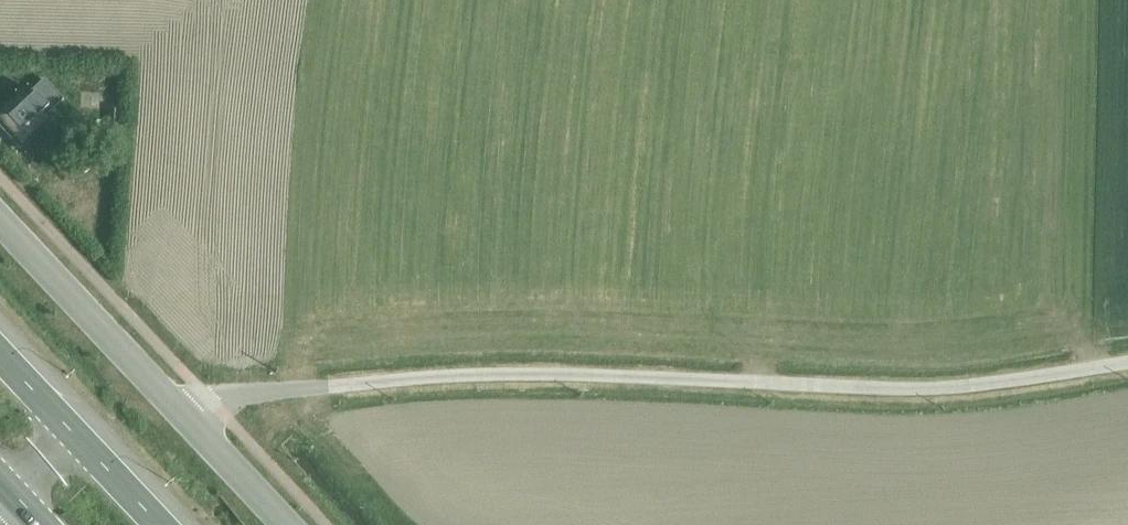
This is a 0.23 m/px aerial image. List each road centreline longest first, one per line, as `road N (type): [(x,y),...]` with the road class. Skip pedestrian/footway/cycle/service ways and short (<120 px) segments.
road 1 (unclassified): [(1127,361),(901,387),(637,374),(431,376),(238,393),(190,420)]
road 2 (unclassified): [(190,420),(0,219)]
road 3 (unclassified): [(286,524),(190,420)]
road 4 (trunk): [(83,439),(0,352)]

